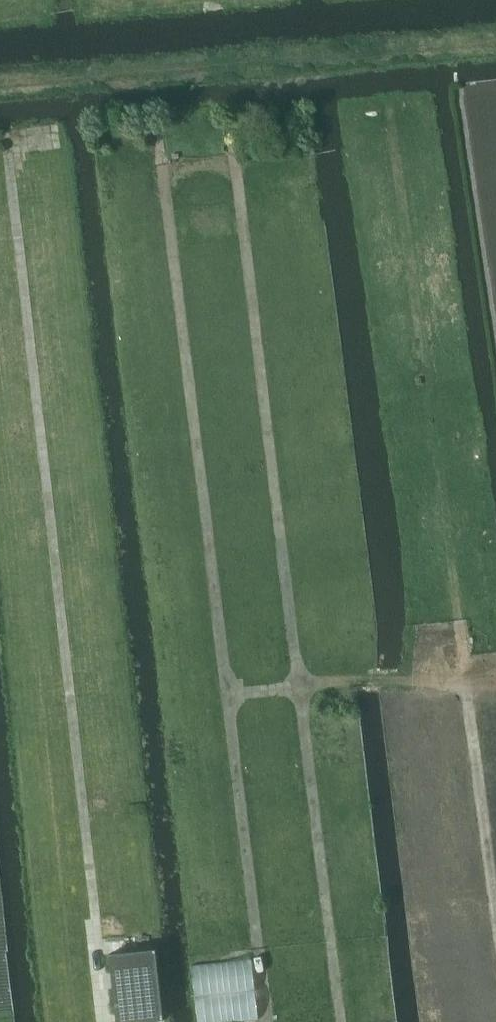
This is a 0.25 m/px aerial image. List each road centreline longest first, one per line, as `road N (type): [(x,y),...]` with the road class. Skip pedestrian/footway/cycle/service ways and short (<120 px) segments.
road 1 (track): [(267,1021),(163,175),(198,164),(235,167),(343,1021)]
road 2 (track): [(105,1021),(5,142),(50,137)]
road 3 (track): [(495,928),(463,684)]
road 4 (track): [(301,687),(401,680),(495,687)]

